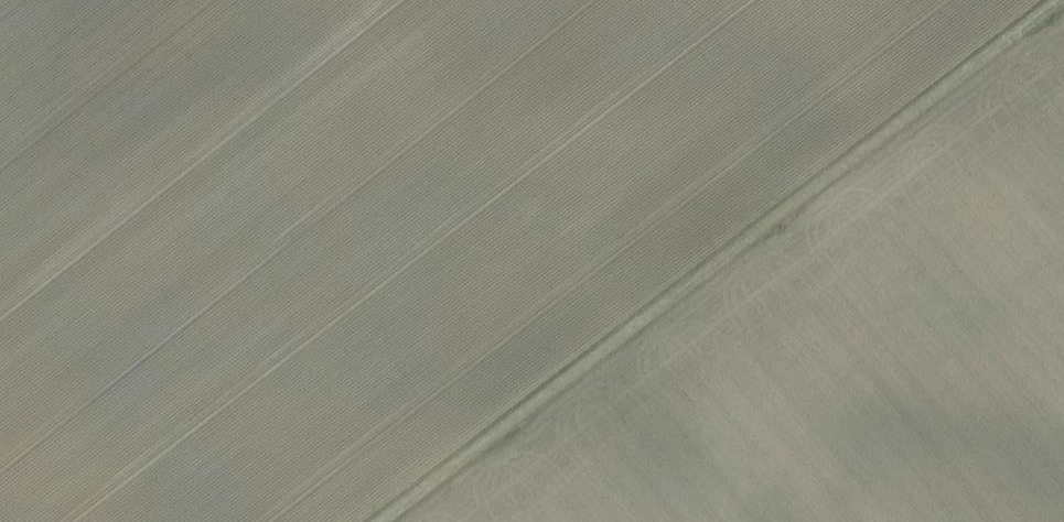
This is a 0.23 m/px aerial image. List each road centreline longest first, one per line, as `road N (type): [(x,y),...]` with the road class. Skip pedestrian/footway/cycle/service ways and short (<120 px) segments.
road 1 (track): [(1061,0),(382,521)]

